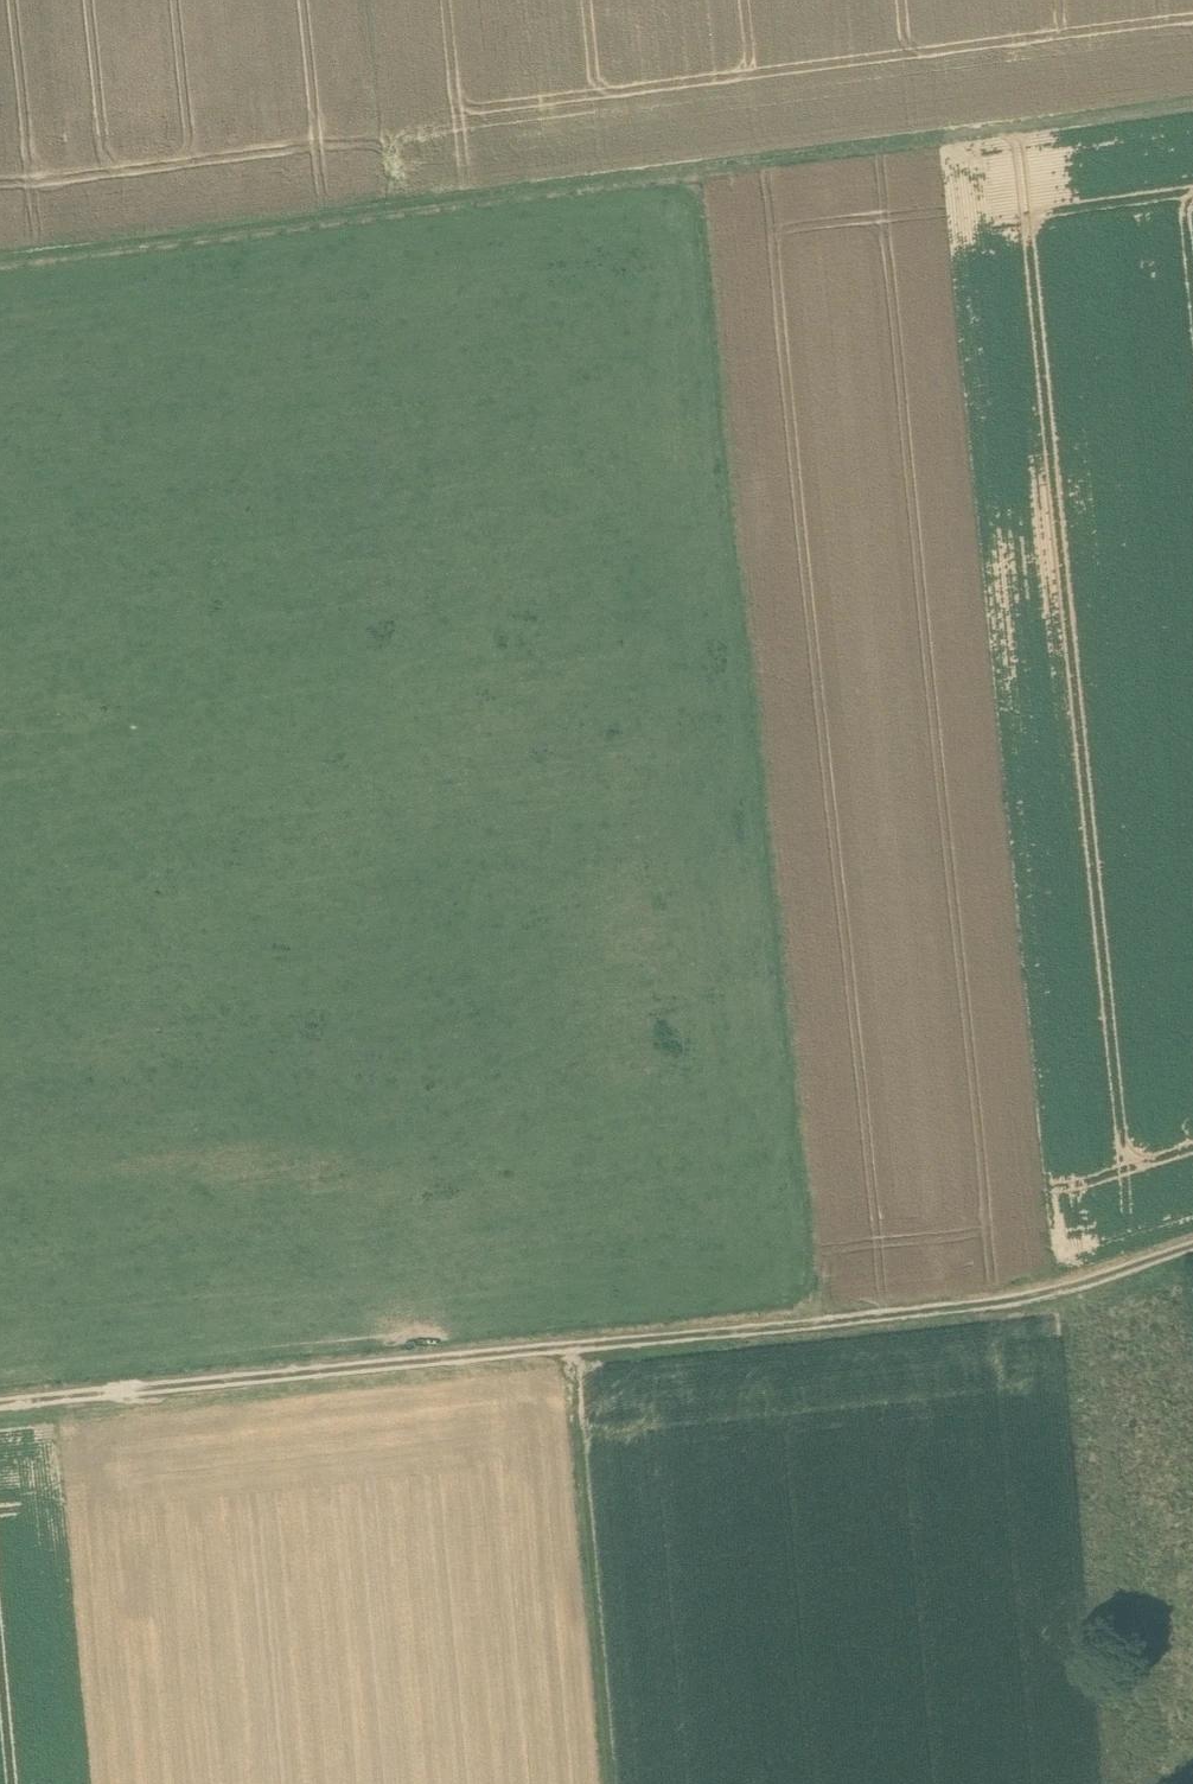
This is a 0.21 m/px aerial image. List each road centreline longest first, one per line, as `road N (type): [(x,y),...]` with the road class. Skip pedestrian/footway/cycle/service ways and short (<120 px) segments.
road 1 (track): [(0,1405),(561,1356),(1068,1286),(1192,1249)]
road 2 (track): [(0,264),(1192,112)]
road 3 (track): [(602,1783),(561,1356)]

